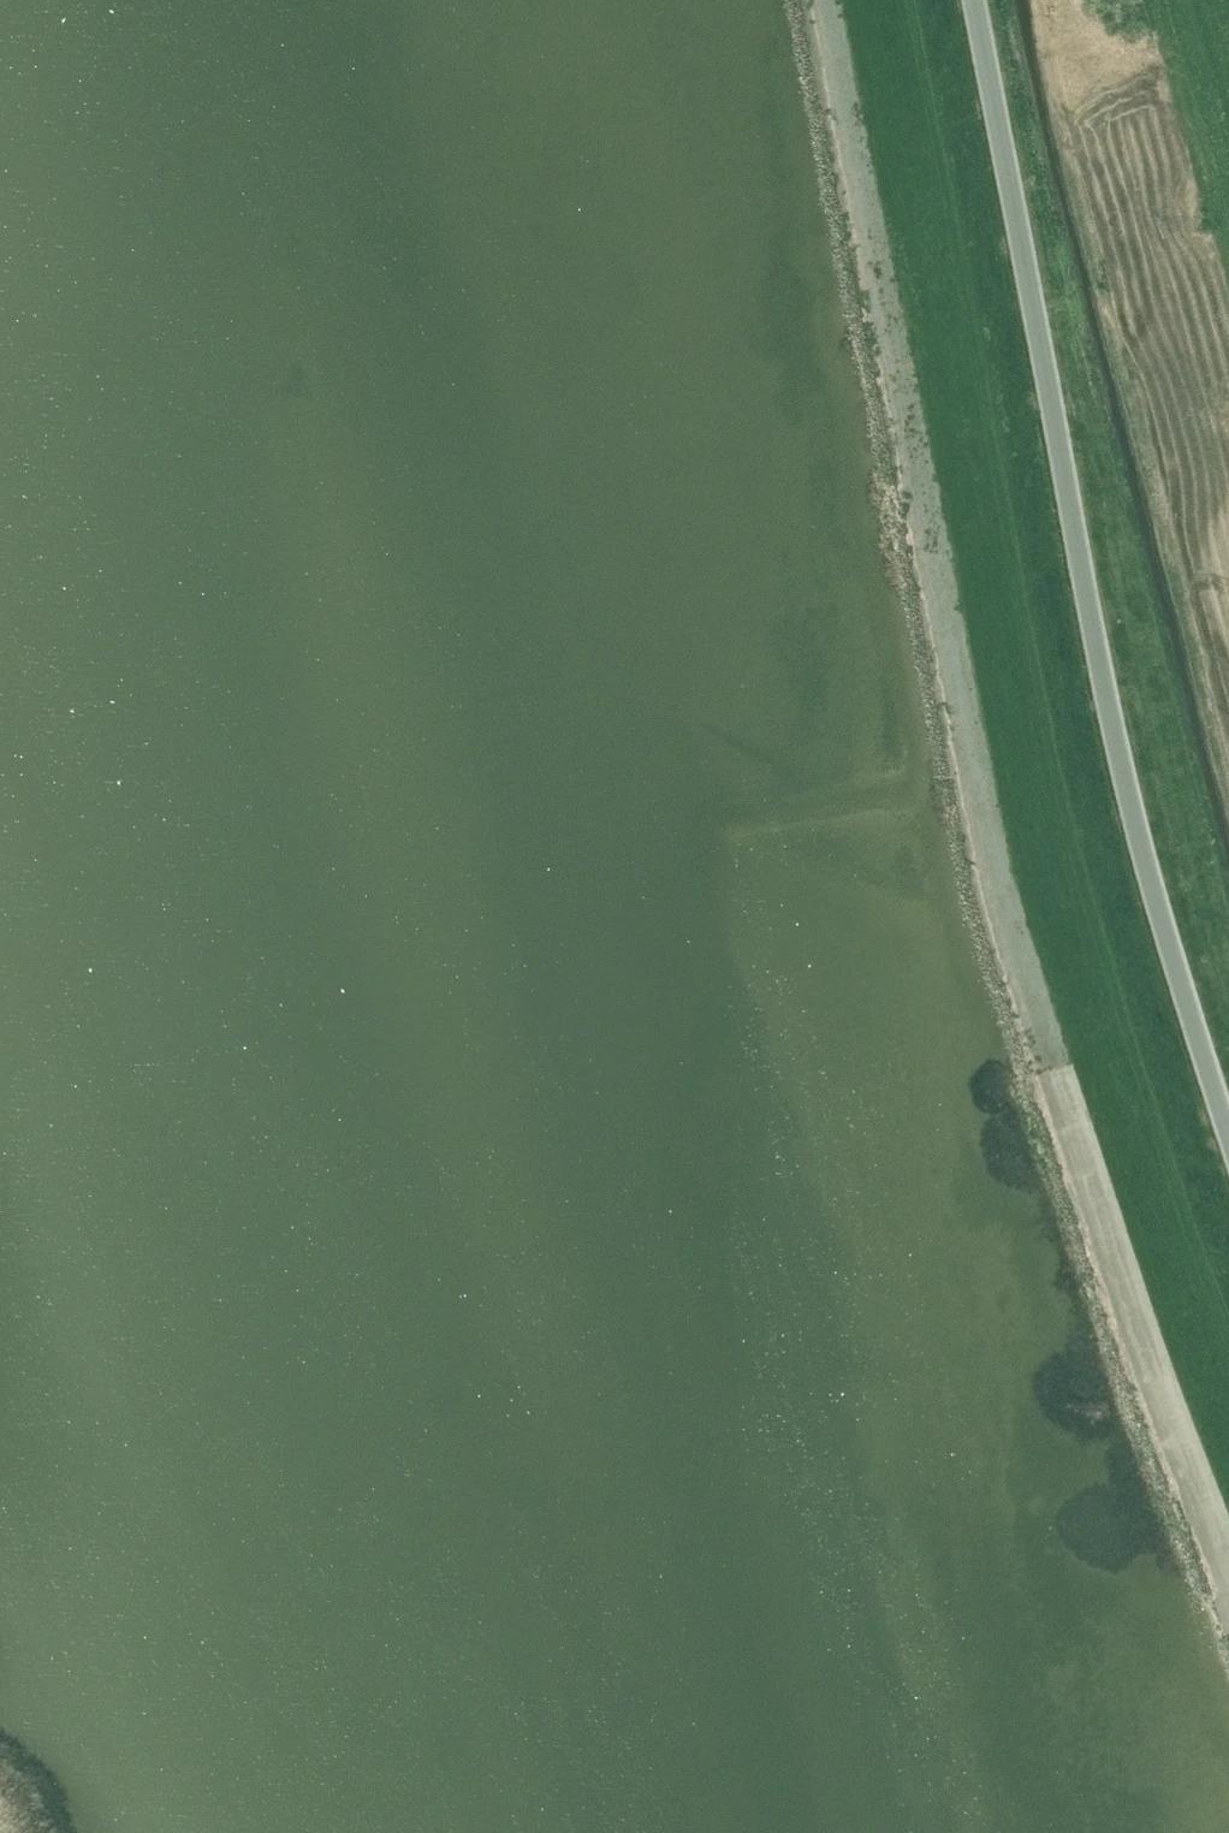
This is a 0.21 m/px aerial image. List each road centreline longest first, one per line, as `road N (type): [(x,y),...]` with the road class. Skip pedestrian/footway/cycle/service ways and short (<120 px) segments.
road 1 (tertiary): [(1228,1129),(1165,924),(1110,711),(976,0)]

